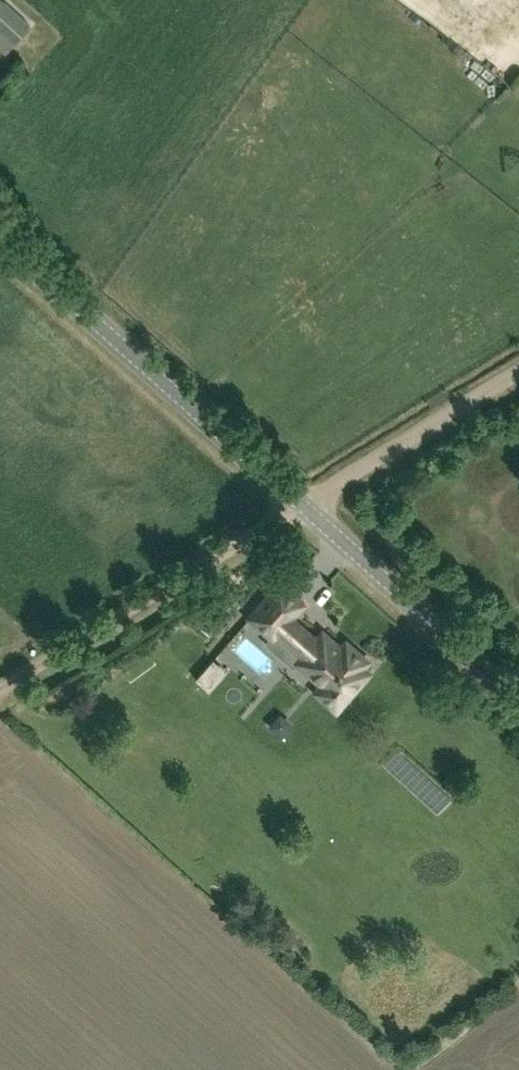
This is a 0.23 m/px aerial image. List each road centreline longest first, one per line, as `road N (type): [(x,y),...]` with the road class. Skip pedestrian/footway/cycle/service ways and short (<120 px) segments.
road 1 (unclassified): [(301,504),(0,235)]
road 2 (track): [(0,689),(301,504)]
road 3 (unclassified): [(518,703),(301,504)]
road 4 (unclassified): [(301,504),(518,369)]

